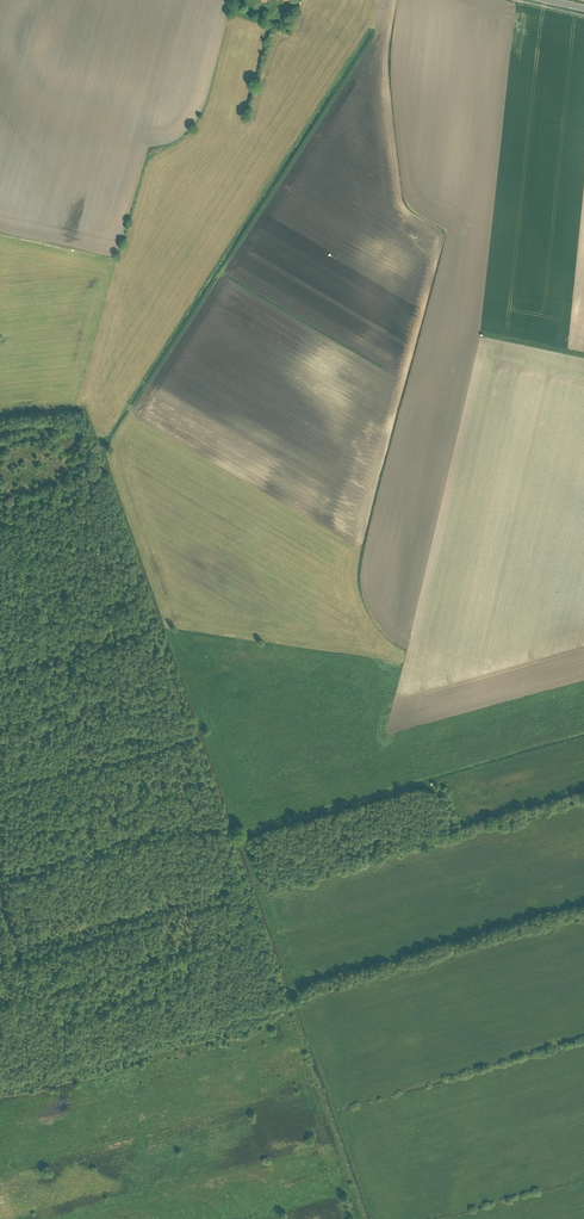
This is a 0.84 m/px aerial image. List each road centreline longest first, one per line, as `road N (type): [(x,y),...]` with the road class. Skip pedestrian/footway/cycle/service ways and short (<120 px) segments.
road 1 (track): [(391,0),(382,68),(395,190),(437,235),(362,517)]

